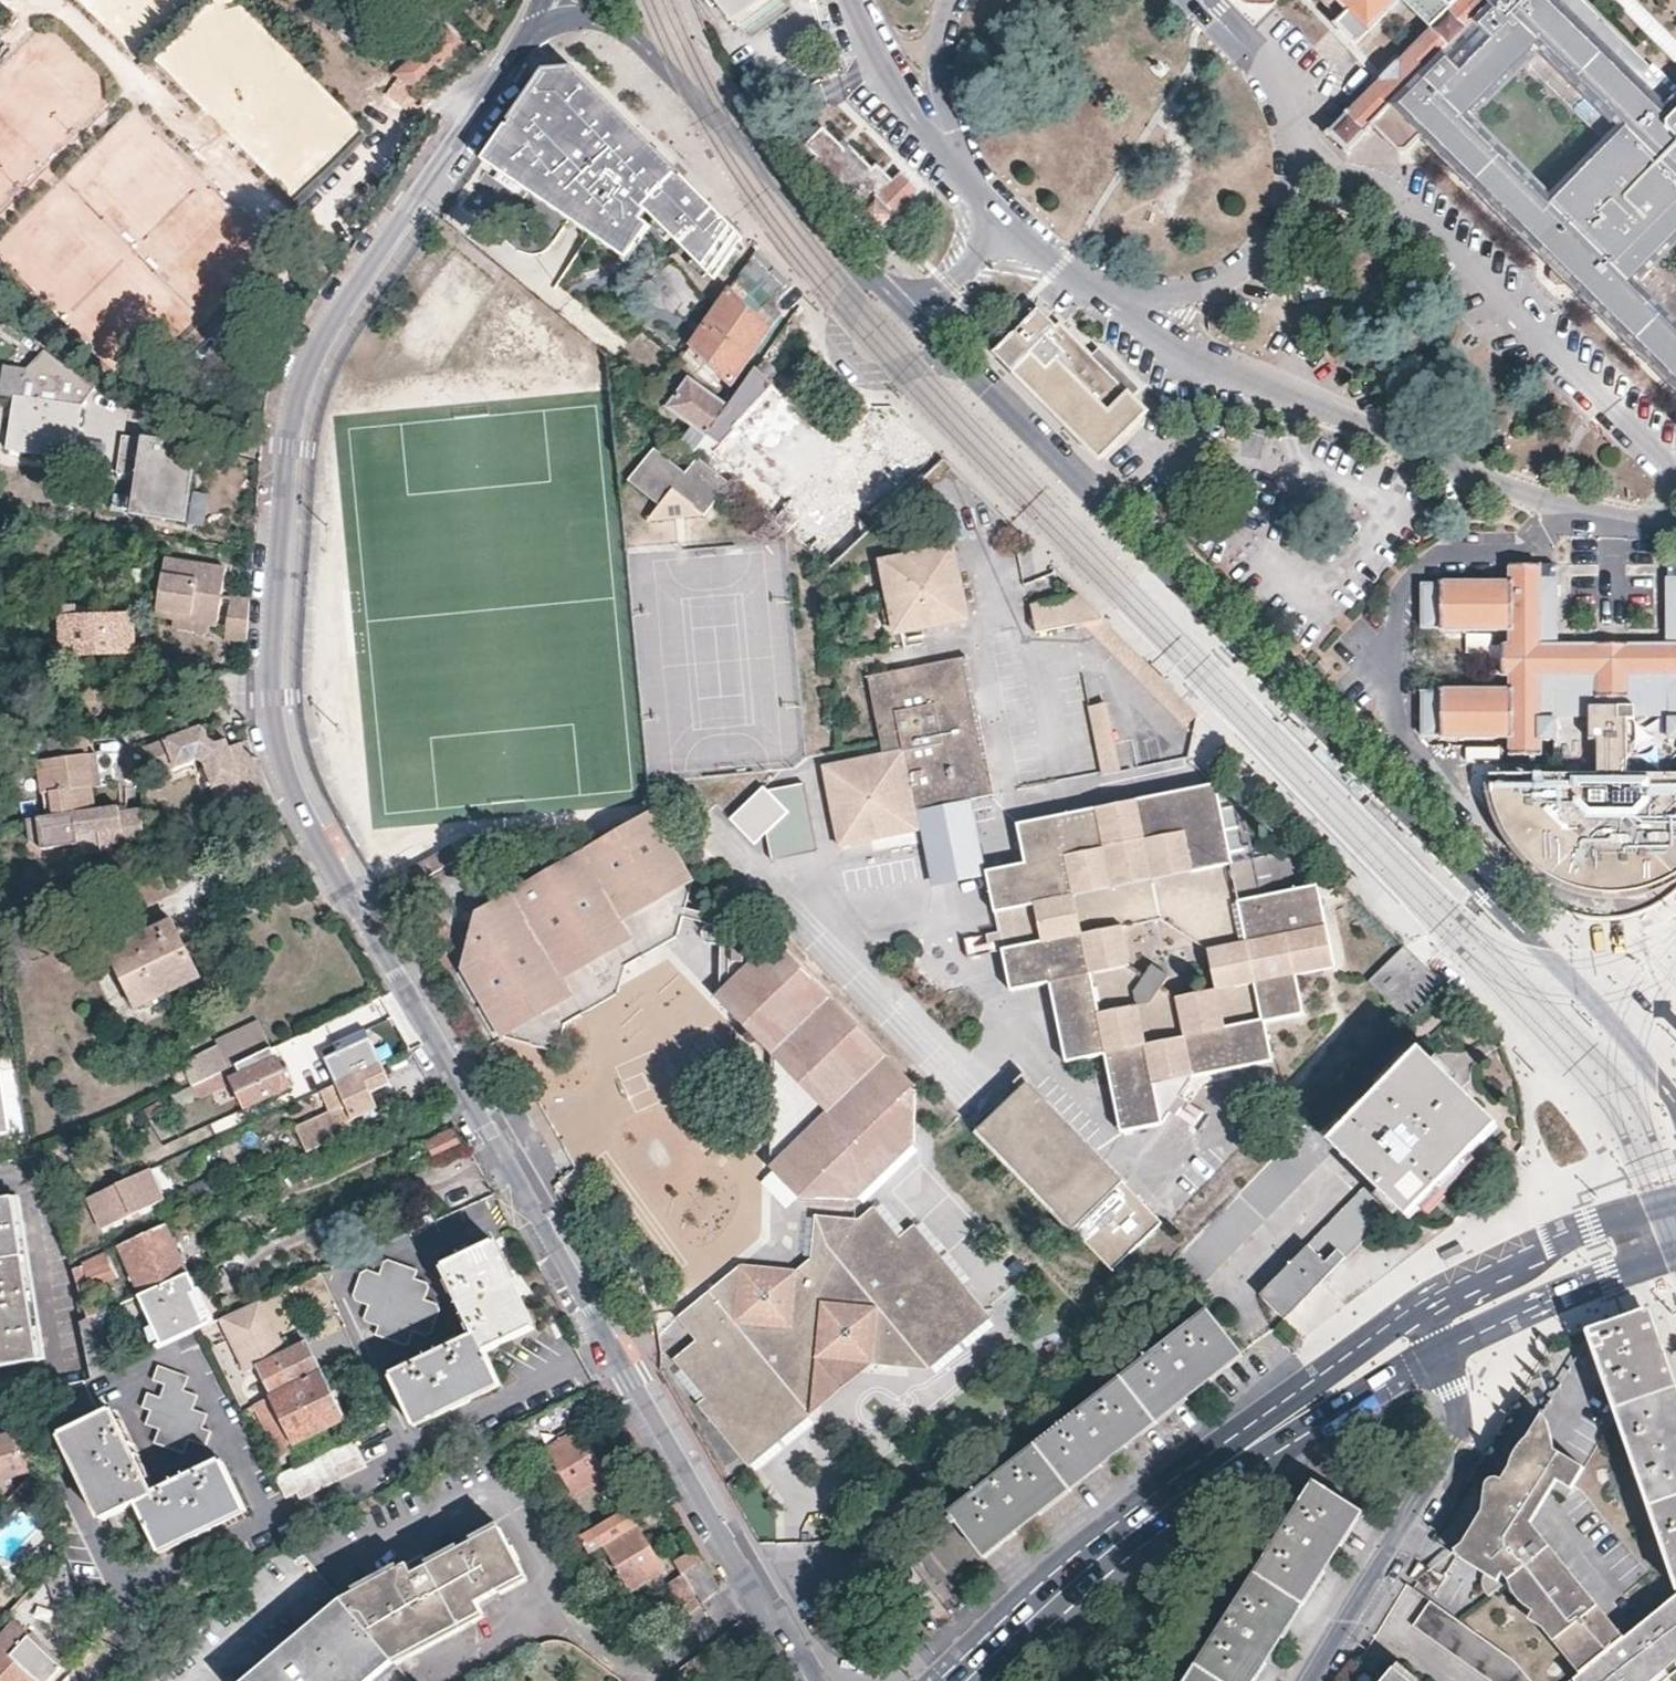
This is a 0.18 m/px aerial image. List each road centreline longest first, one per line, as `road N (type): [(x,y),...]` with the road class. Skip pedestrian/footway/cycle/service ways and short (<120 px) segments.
road 1 (residential): [(537,29),(302,372),(289,432),(276,684),(285,746),(305,799),(481,1126),(807,1680)]
road 2 (residential): [(1675,1103),(1589,997),(1312,711),(631,31),(579,15),(537,29)]
road 3 (primary): [(1558,1238),(1407,1314),(1304,1388),(1222,1466)]
road 4 (residential): [(1428,1360),(1451,1389),(1457,1437),(1308,1680)]
road 5 (primary): [(1222,1466),(969,1680)]
road 6 (primary): [(1428,1360),(1573,1291),(1646,1269)]
road 7 (primary): [(1222,1466),(1322,1424),(1428,1360)]
road 8 (primary): [(1558,1238),(1524,1269),(1421,1332),(1428,1360)]
road 9 (primary): [(1675,1201),(1558,1238)]

